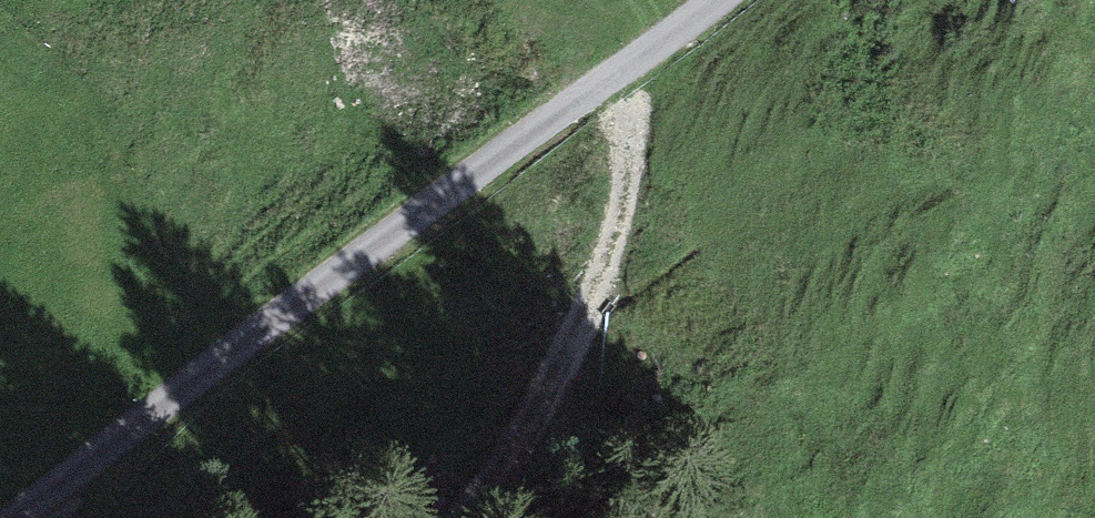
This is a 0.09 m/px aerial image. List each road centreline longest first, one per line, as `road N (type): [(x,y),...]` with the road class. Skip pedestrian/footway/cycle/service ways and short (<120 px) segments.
road 1 (track): [(17,517),(723,0)]
road 2 (track): [(468,517),(589,312),(624,212),(628,145),(608,81)]

